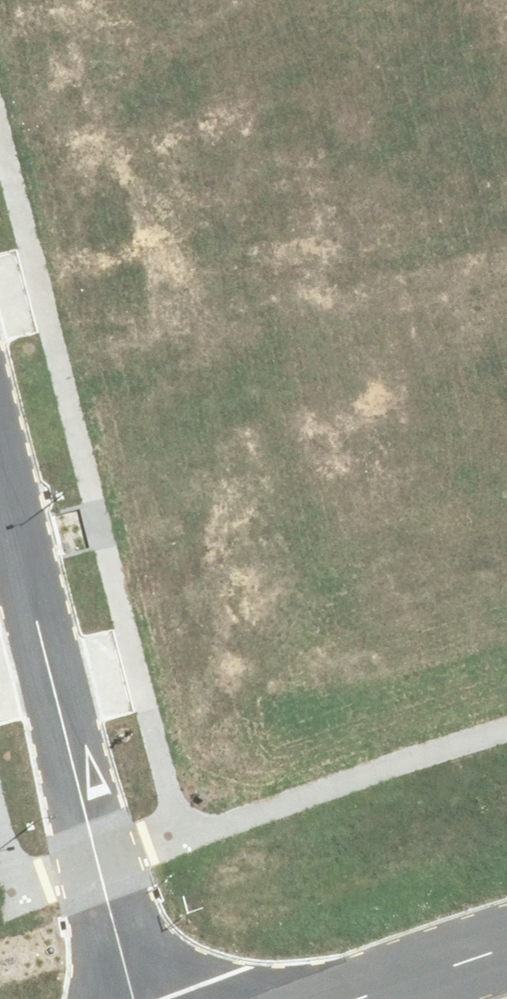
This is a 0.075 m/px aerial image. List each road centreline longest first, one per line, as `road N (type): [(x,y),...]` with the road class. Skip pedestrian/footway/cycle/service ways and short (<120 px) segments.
road 1 (residential): [(134,998),(0,483)]
road 2 (residential): [(0,426),(427,324)]
road 3 (residential): [(427,324),(343,0)]
road 4 (residential): [(506,949),(360,998)]

